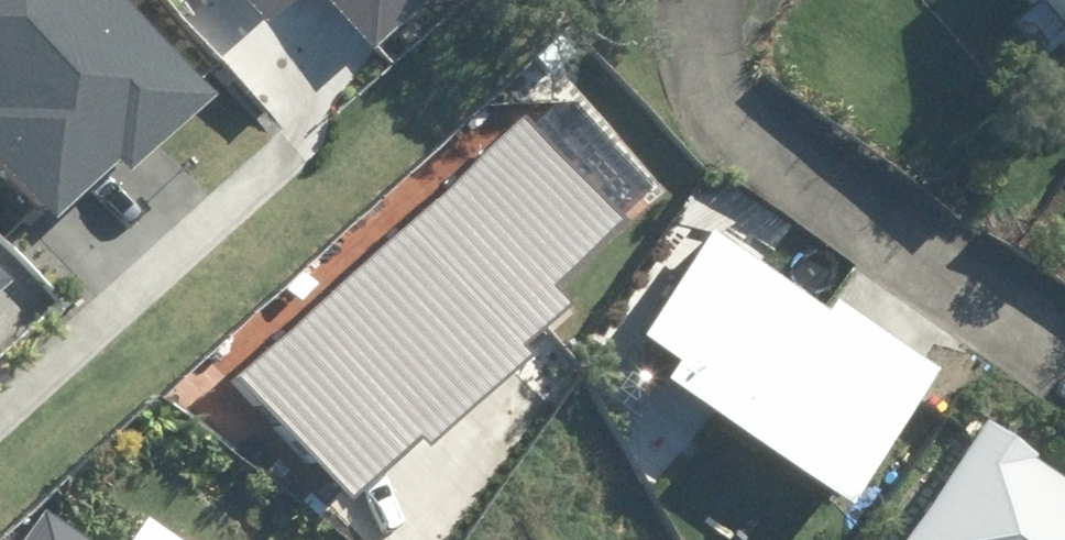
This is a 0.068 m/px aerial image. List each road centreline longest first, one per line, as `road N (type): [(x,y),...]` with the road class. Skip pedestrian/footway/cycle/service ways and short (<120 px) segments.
road 1 (residential): [(1064,342),(735,116),(714,82),(706,38),(711,0)]
road 2 (residential): [(0,400),(294,134)]

